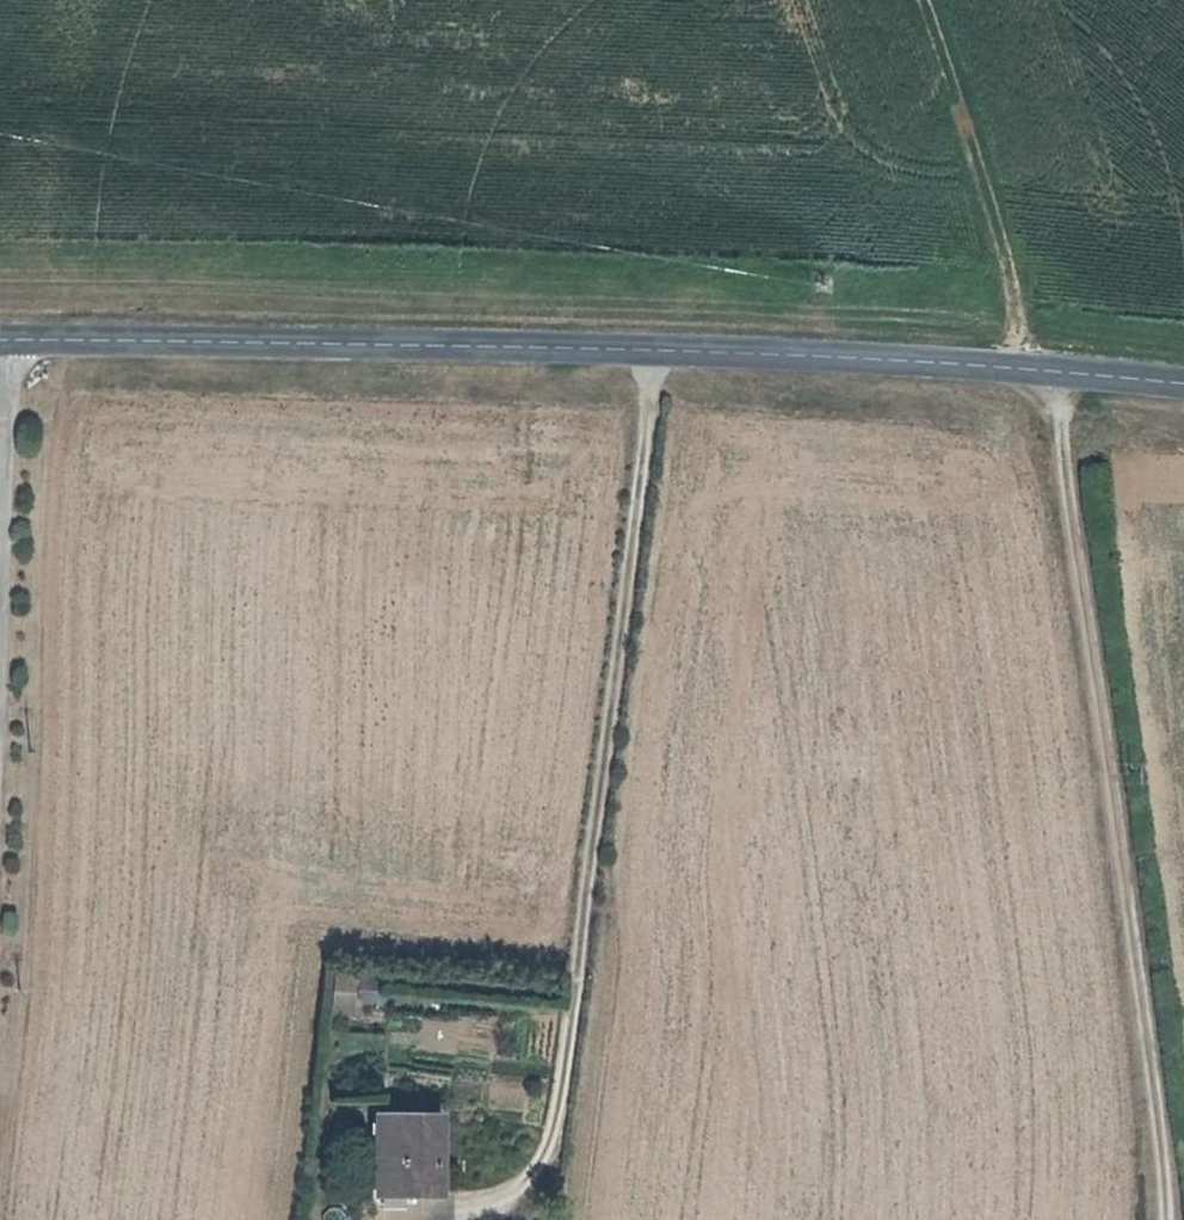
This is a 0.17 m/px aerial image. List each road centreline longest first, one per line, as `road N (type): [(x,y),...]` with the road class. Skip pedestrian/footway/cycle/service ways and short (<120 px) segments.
road 1 (tertiary): [(2,342),(652,351),(1044,366),(1183,385)]
road 2 (track): [(470,1206),(524,1179),(551,1139),(658,351)]
road 3 (track): [(1044,366),(1168,1182),(1167,1219)]
road 4 (track): [(1044,366),(924,0)]

